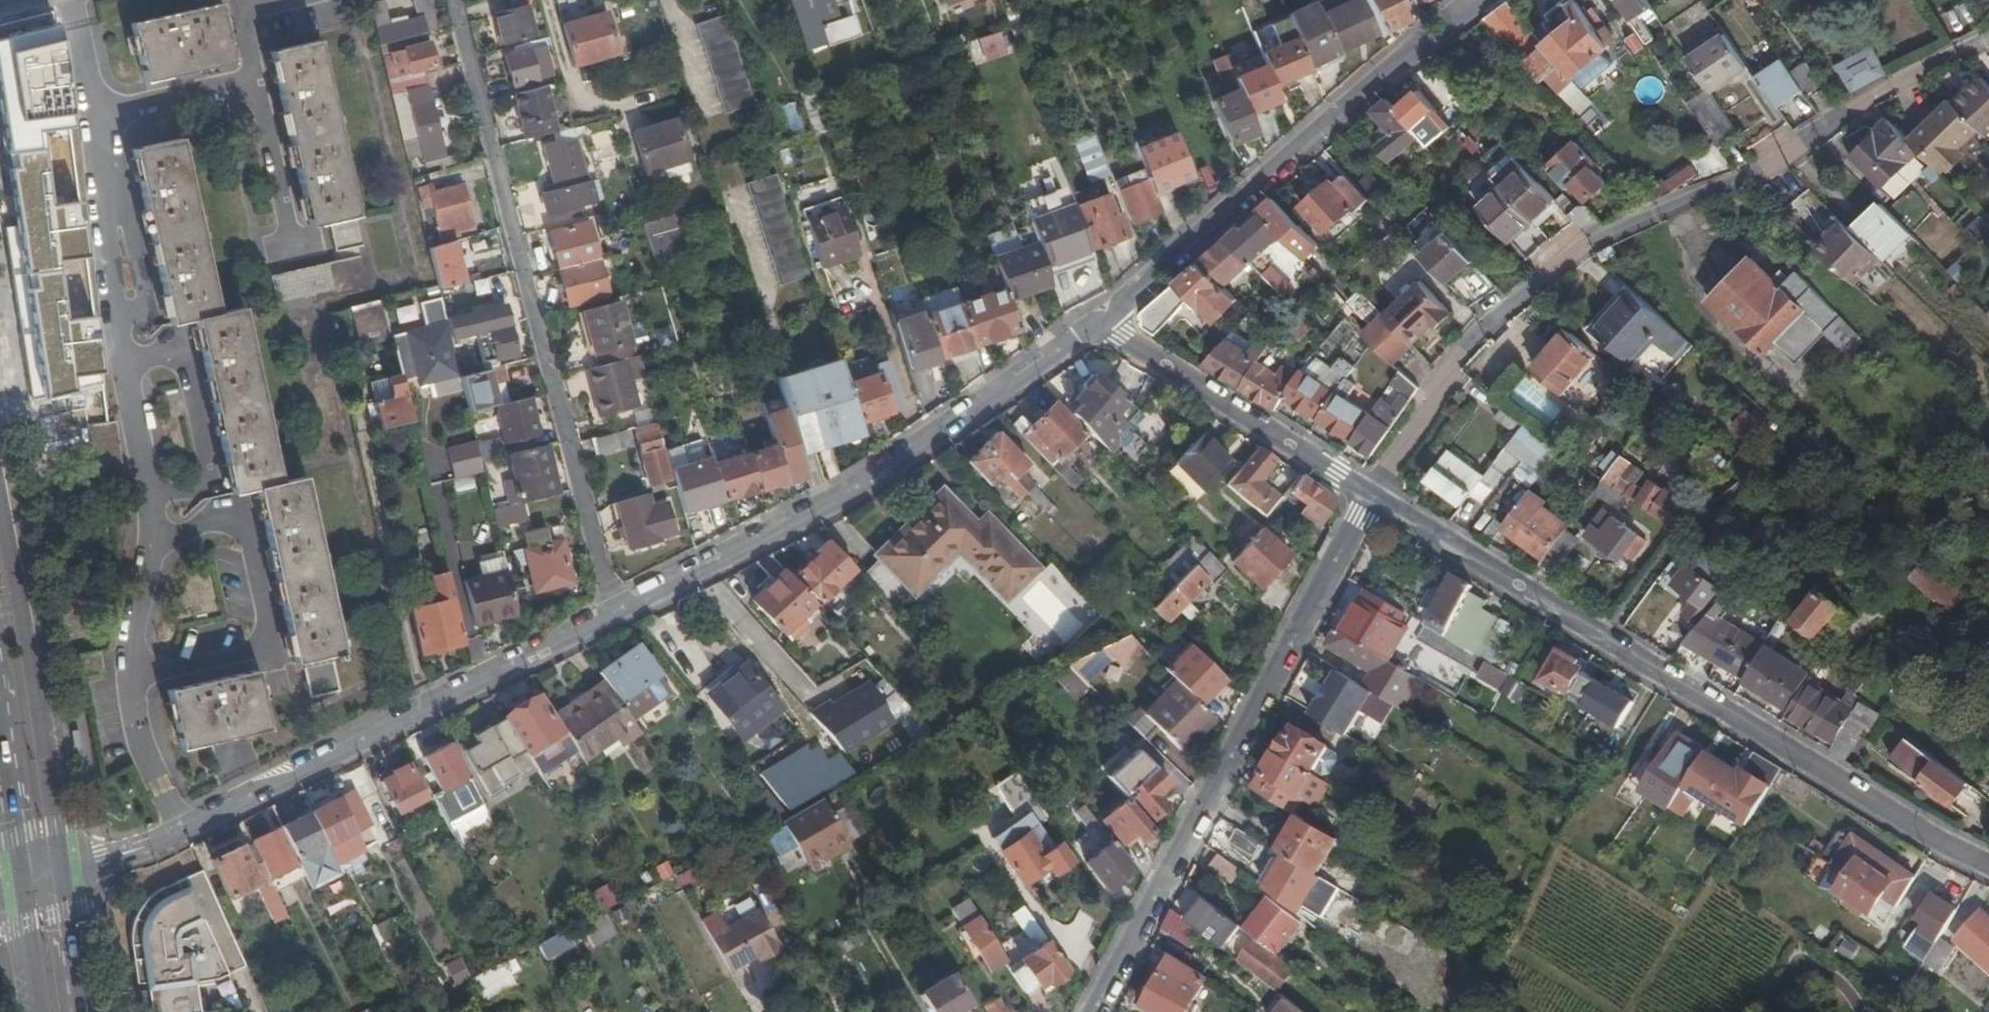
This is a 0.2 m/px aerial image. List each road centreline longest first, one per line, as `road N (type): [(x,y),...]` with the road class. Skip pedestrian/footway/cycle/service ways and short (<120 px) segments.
road 1 (residential): [(1988,38),(1897,87),(1778,170),(1618,230),(1516,298),(1441,382),(1370,494)]
road 2 (residential): [(1370,494),(1988,866)]
road 3 (residential): [(617,621),(456,0)]
road 4 (unclassified): [(58,876),(123,858),(617,621)]
road 5 (residential): [(1370,494),(1091,1011)]
road 6 (unclassified): [(617,621),(899,463),(1098,321)]
road 7 (unclassified): [(1098,321),(1374,72),(1477,0)]
road 8 (primary): [(58,876),(0,486)]
road 9 (residential): [(1098,321),(1370,494)]
road 10 (primary): [(0,737),(22,886)]
road 11 (primary): [(77,1011),(58,876)]
road 12 (primary): [(22,886),(34,1011)]

